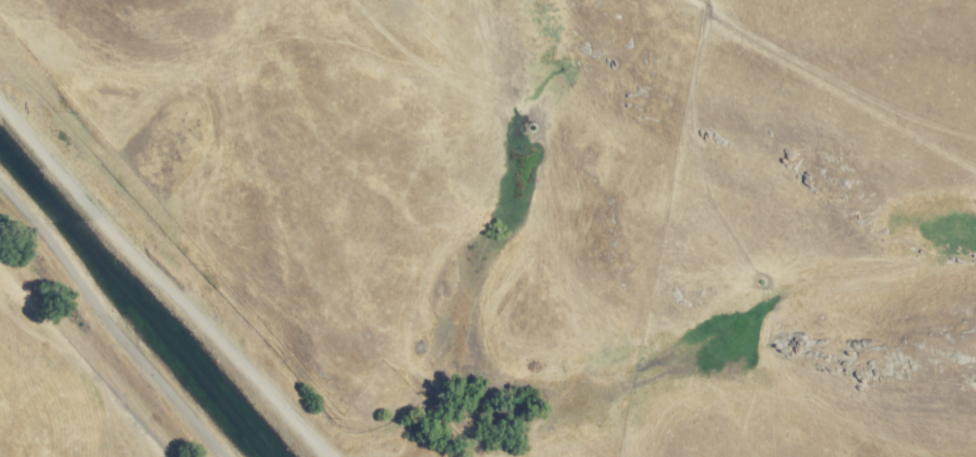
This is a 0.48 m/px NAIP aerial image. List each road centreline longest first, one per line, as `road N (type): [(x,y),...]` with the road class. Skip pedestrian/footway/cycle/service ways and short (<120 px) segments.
road 1 (track): [(455,456),(40,24),(26,0)]

